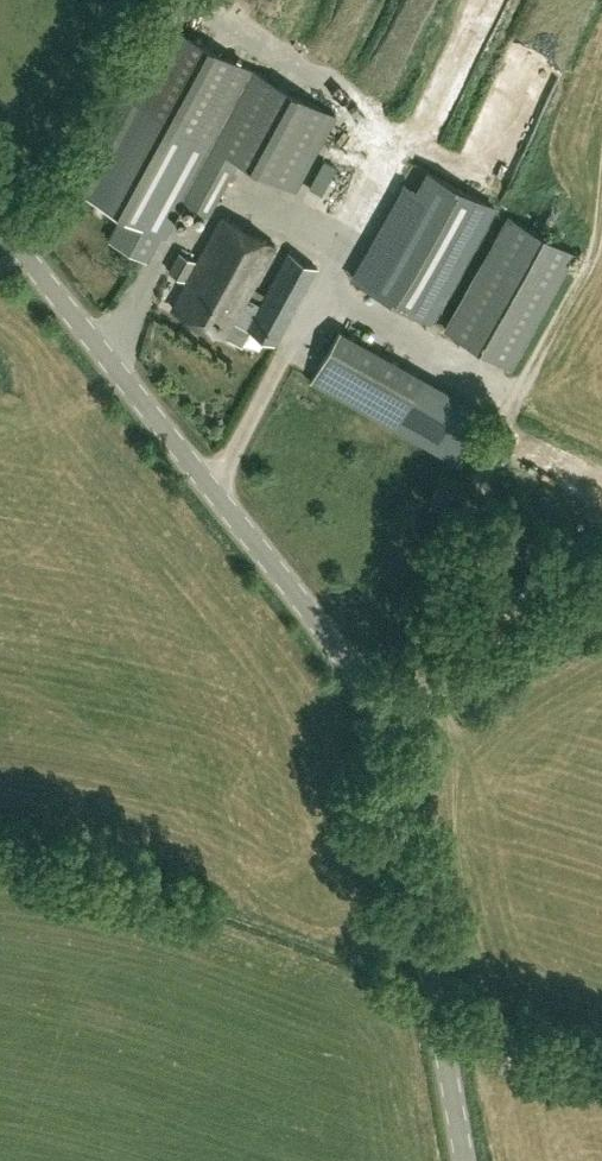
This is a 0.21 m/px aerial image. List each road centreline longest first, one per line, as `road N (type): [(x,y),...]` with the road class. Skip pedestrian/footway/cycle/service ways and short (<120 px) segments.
road 1 (tertiary): [(392,719),(0,223)]
road 2 (tertiary): [(468,1160),(392,719)]
road 3 (unclassified): [(392,719),(601,598)]

